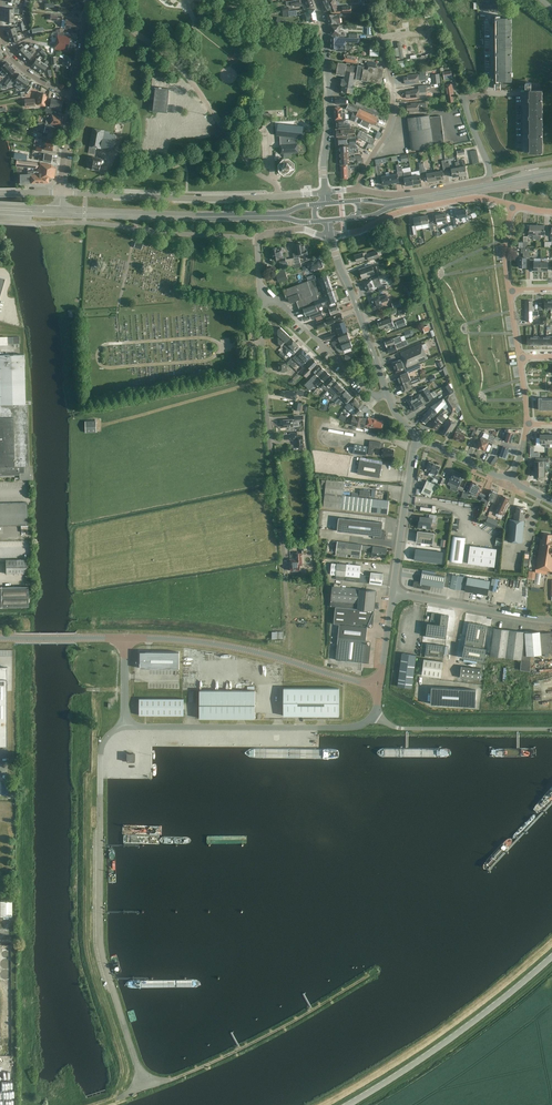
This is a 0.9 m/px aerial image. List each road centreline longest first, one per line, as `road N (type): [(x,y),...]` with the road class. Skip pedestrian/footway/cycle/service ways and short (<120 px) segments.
road 1 (unclassified): [(145,1089),(101,947),(103,746),(124,727)]
road 2 (residential): [(285,581),(260,287)]
road 3 (secondary): [(321,203),(240,214),(59,209)]
road 4 (unclassified): [(124,638),(232,647),(380,688)]
road 5 (secondary): [(58,215),(317,222)]
road 6 (unclassified): [(124,727),(349,728),(377,714)]
road 7 (tertiary): [(551,956),(458,1034),(349,1104)]
road 8 (track): [(374,972),(276,1031),(171,1080)]
road 9 (unclassified): [(61,193),(276,196)]
road 10 (secondary): [(354,218),(551,178)]
road 11 (residential): [(357,189),(392,109),(367,0)]
road 12 (secondary): [(551,173),(354,201)]
road 13 (unclassified): [(325,192),(329,70),(316,0)]
road 14 (residential): [(332,236),(470,199),(513,206)]
road 15 (unclassified): [(377,714),(406,729),(551,731)]
road 16 (residential): [(388,395),(372,393),(260,287)]
road 17 (unclassified): [(388,395),(332,236)]
road 18 (unclassified): [(392,594),(418,442)]
road 19 (unclassified): [(357,189),(409,194),(490,179)]
road 20 (residential): [(260,287),(259,236),(302,229),(332,236)]

